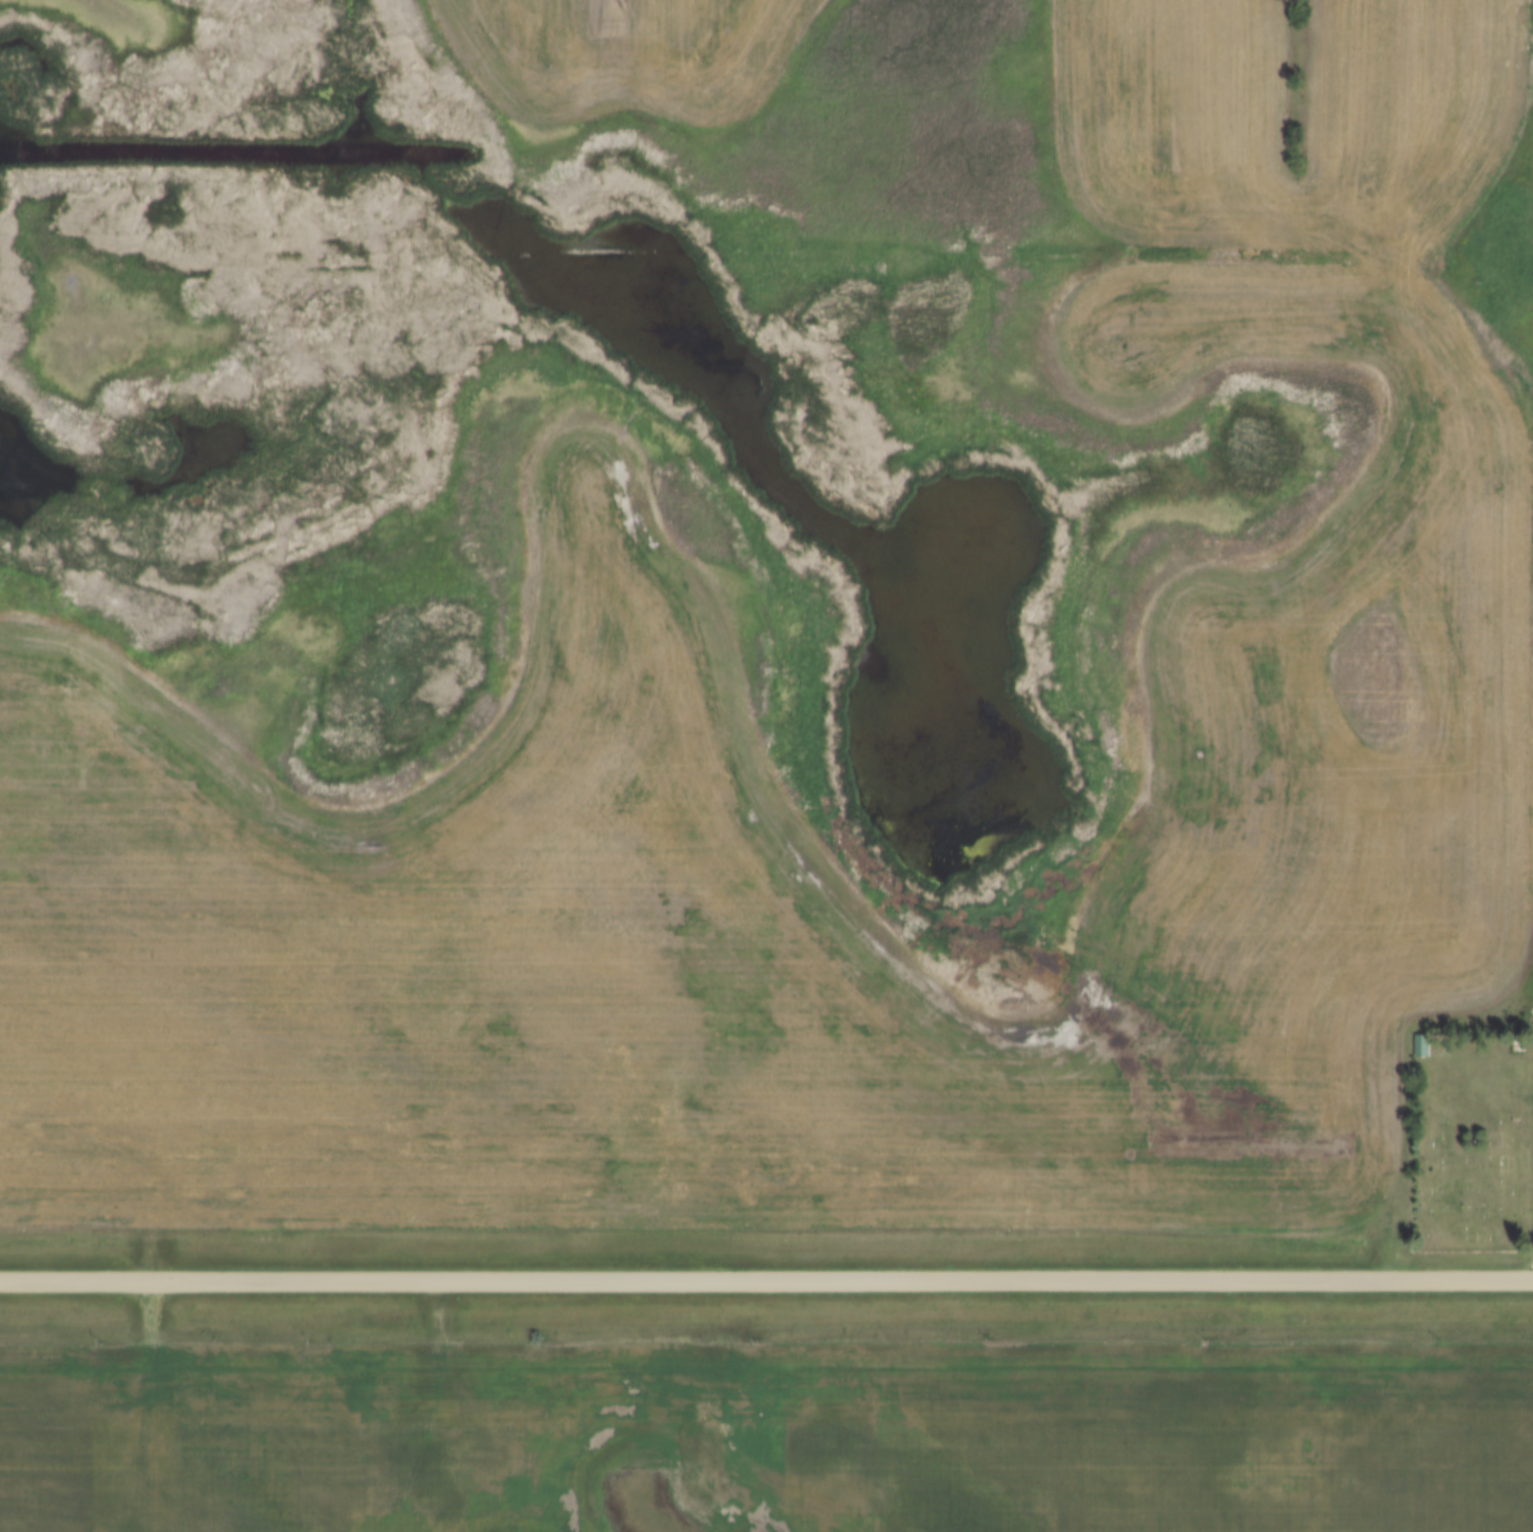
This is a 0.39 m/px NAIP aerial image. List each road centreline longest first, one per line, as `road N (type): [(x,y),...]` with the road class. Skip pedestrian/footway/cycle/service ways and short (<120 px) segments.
road 1 (residential): [(1532,1282),(0,1284)]

